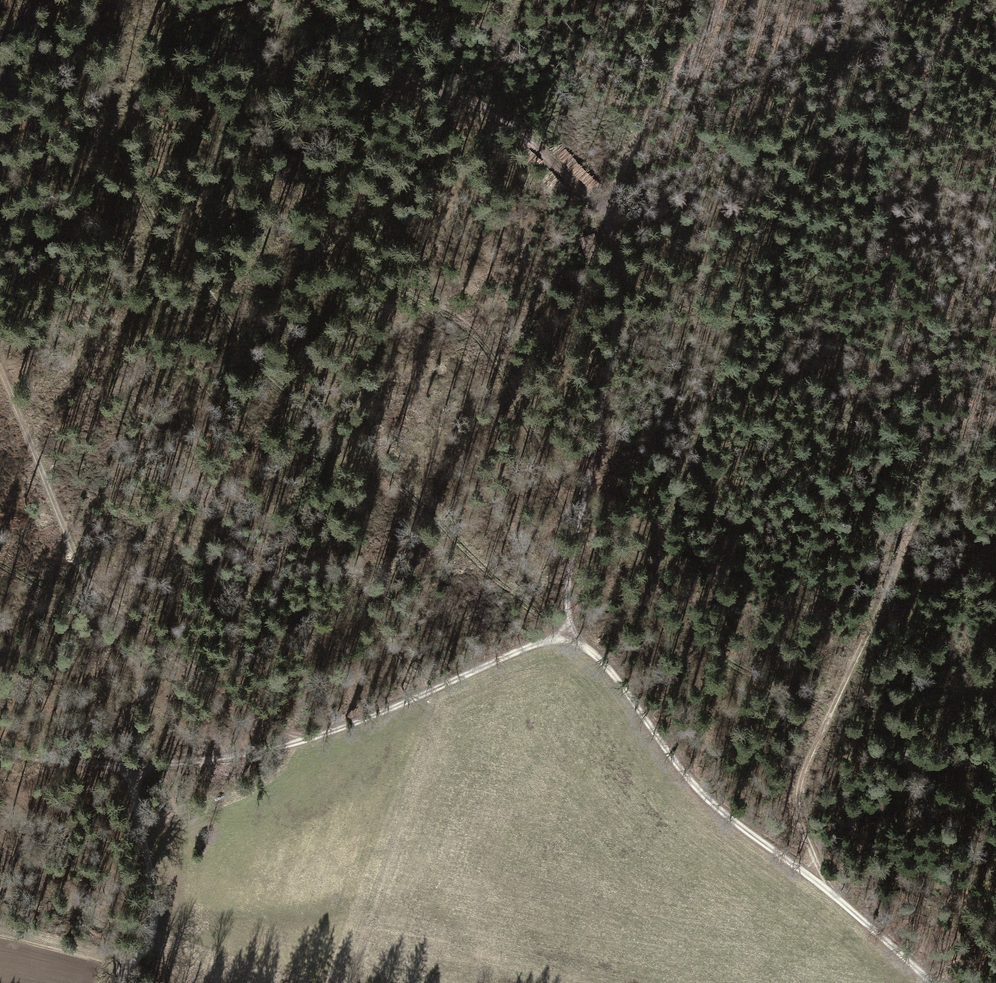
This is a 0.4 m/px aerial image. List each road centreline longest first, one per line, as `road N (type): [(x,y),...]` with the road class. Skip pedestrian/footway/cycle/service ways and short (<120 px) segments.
road 1 (track): [(947,982),(819,867),(718,803),(591,648),(564,633),(300,743),(208,760),(119,764),(0,747)]
road 2 (track): [(972,0),(927,62),(889,175),(889,264),(923,437),(900,556),(809,748),(797,799),(819,867)]
road 3 (track): [(564,633),(615,314),(608,199),(653,106),(722,0)]
road 4 (track): [(0,359),(79,562),(142,633),(300,743)]
road 5 (track): [(609,216),(512,125),(438,91),(334,27),(309,0)]
road 6 (track): [(119,982),(156,912),(147,848),(119,764)]

